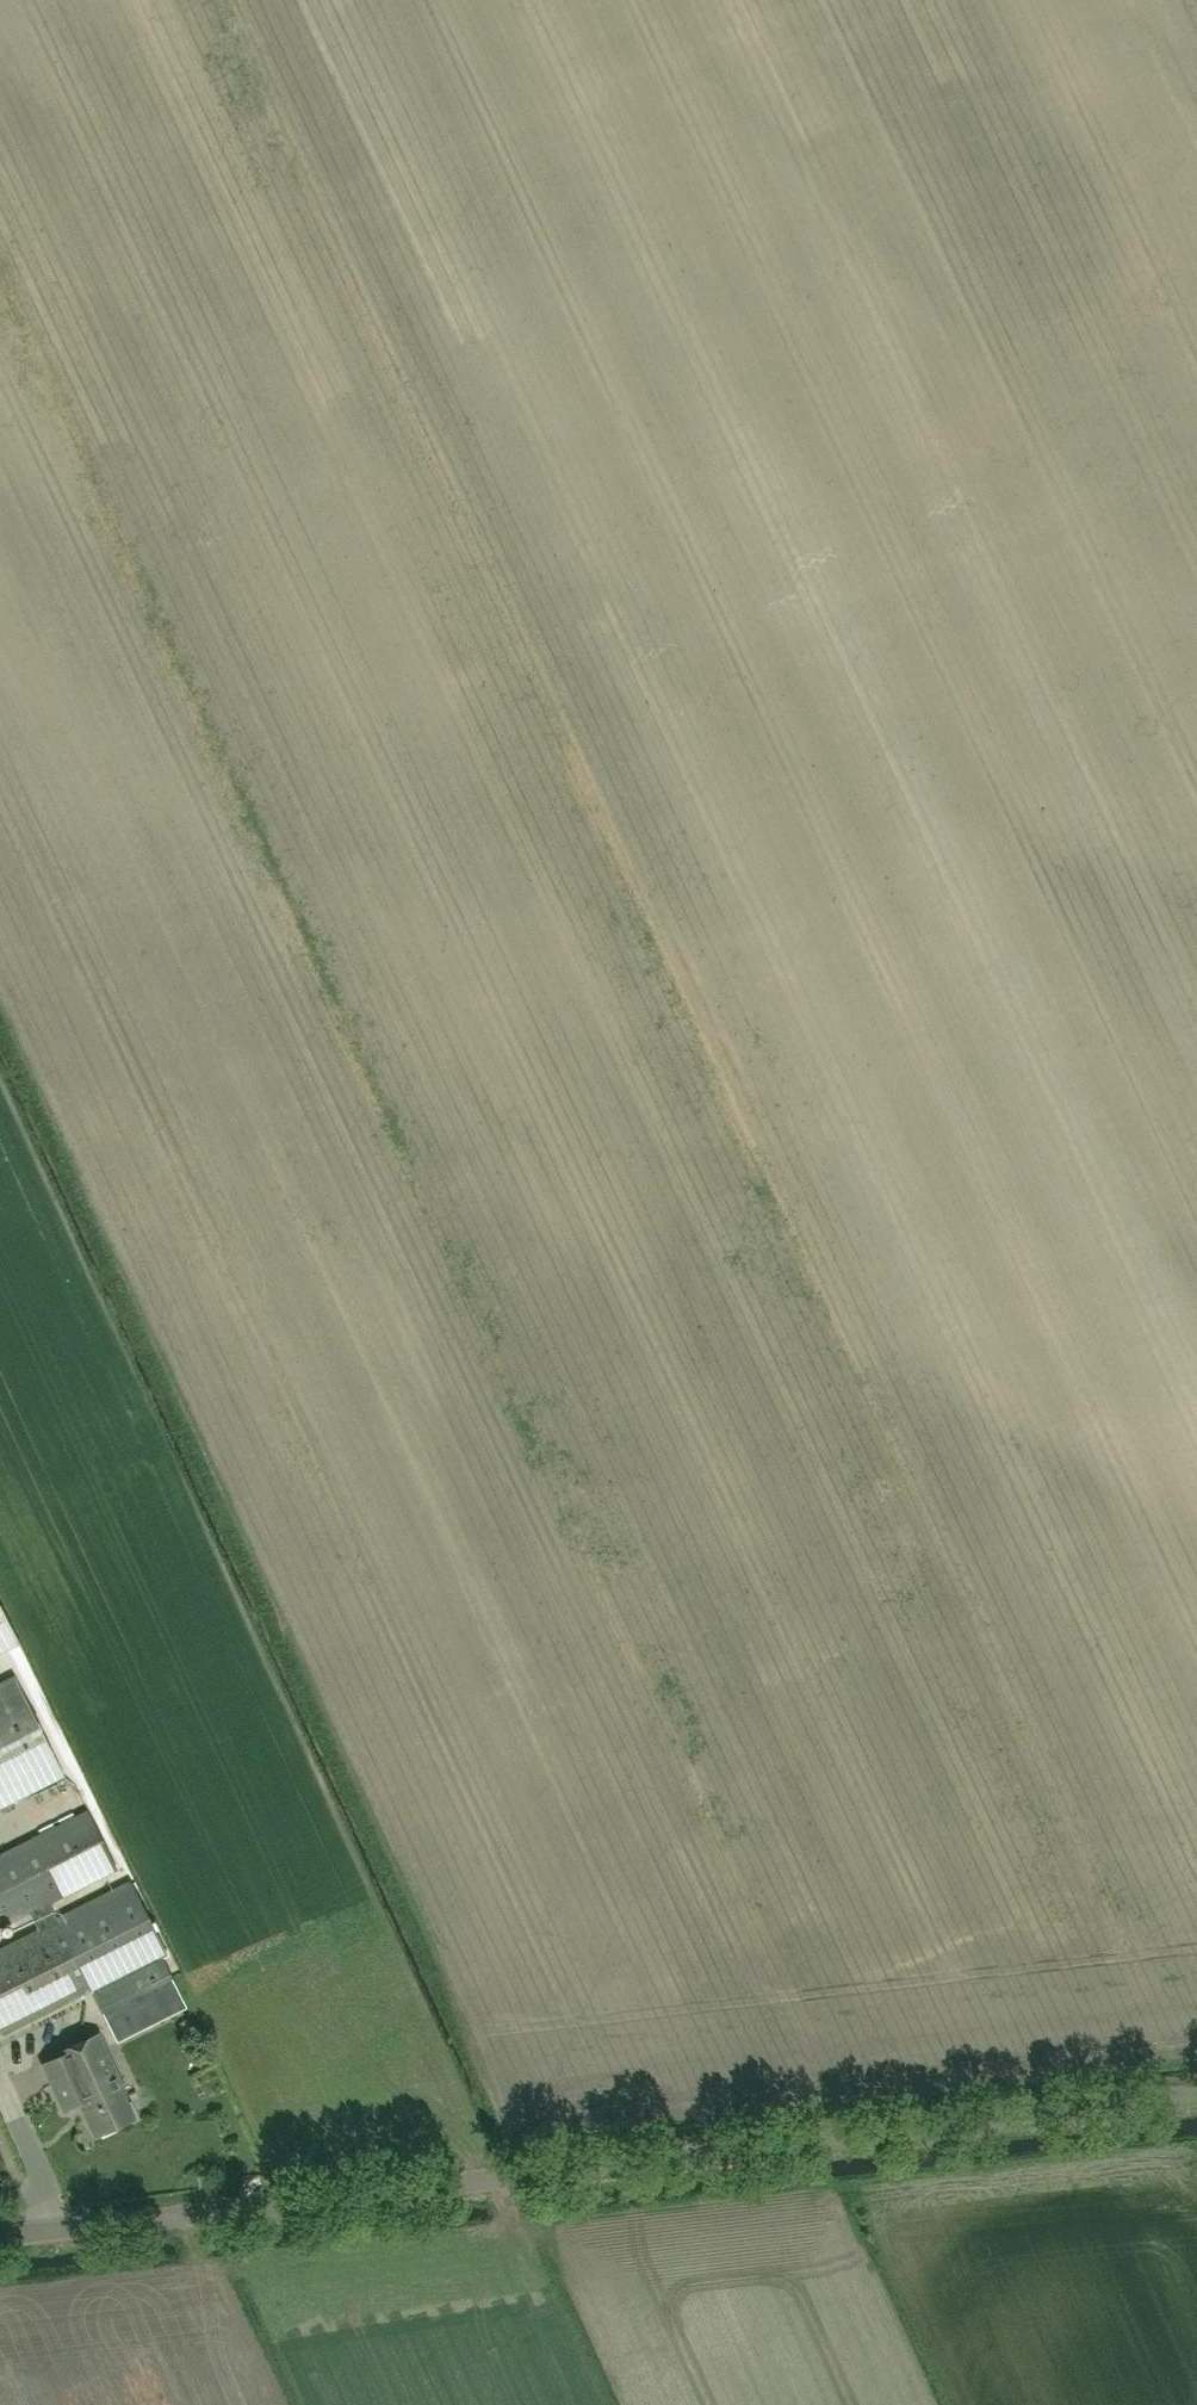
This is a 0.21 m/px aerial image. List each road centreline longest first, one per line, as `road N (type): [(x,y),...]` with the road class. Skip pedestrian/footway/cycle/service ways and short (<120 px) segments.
road 1 (unclassified): [(0,2248),(1196,2113)]

